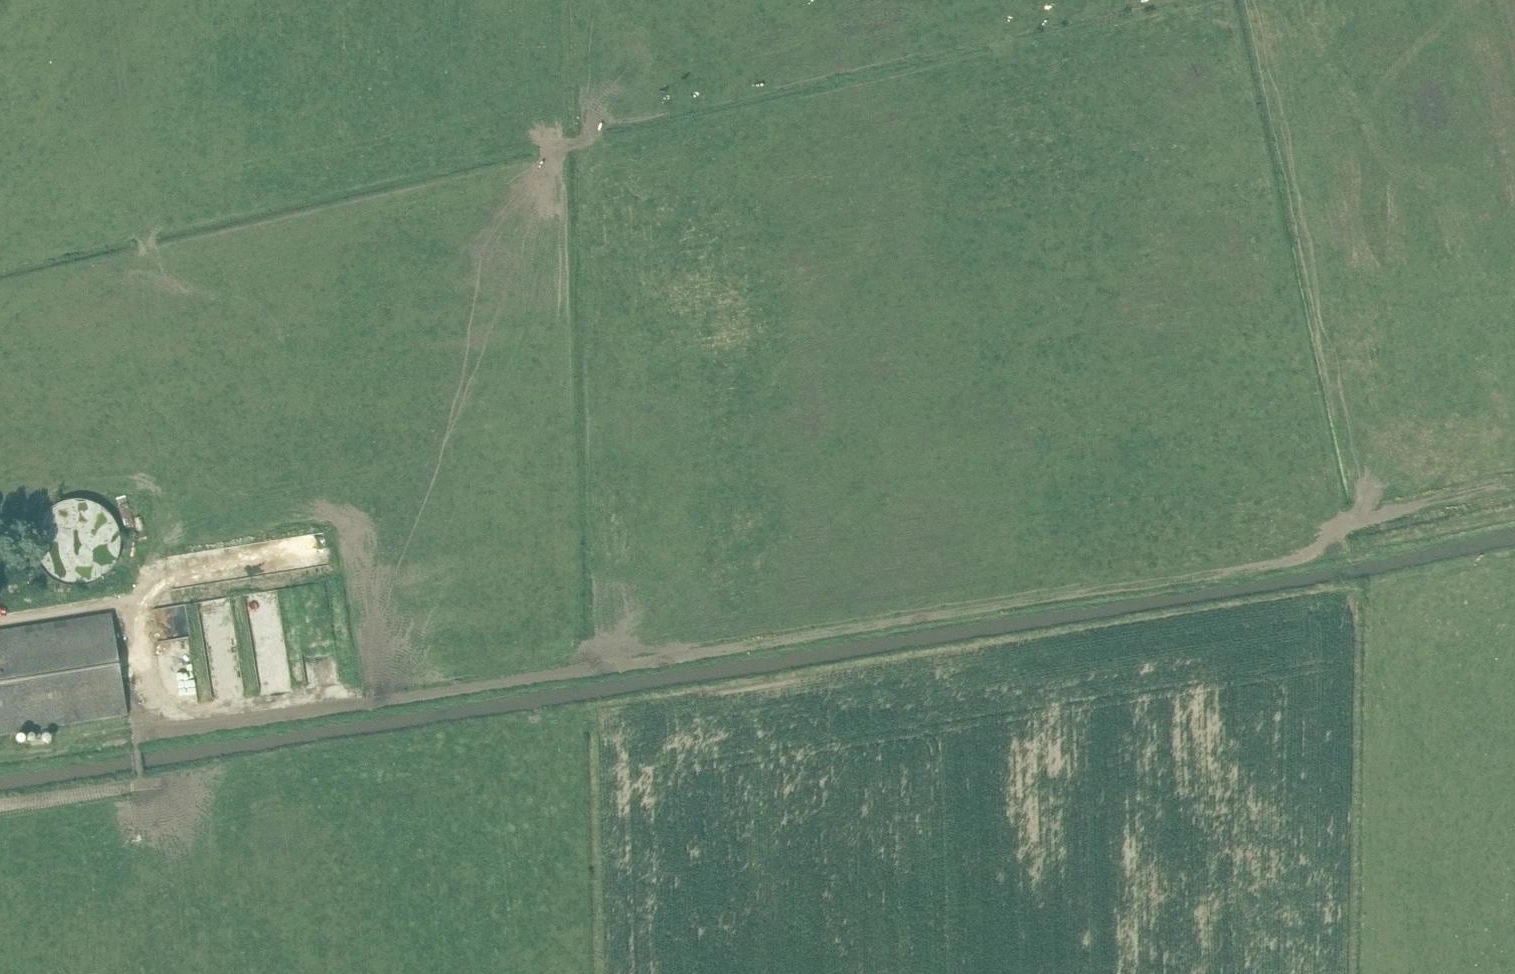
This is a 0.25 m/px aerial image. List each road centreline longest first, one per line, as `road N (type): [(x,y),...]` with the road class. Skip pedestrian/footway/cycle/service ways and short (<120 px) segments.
road 1 (track): [(1349,549),(1514,514)]

